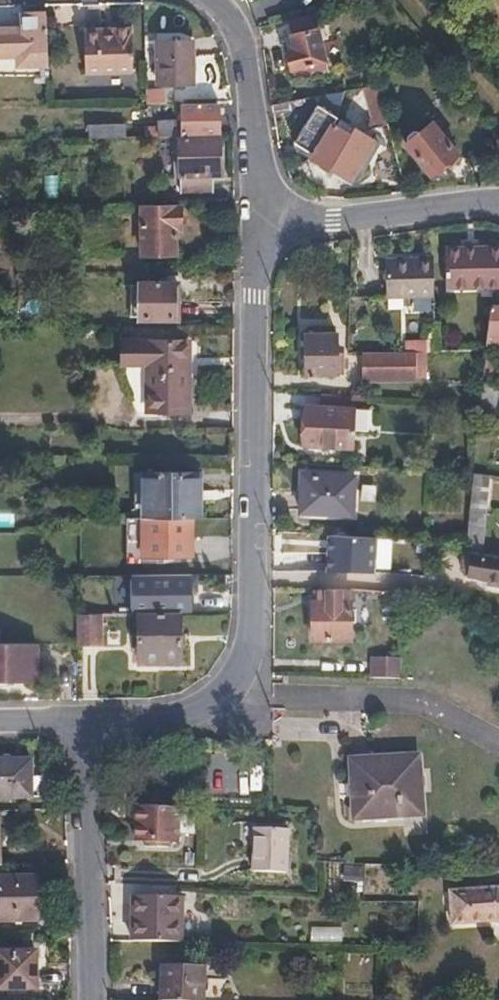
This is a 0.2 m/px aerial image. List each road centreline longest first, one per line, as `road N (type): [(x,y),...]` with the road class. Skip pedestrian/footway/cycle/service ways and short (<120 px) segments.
road 1 (residential): [(265,223),(254,296),(253,638),(227,688)]
road 2 (residential): [(91,999),(82,725)]
road 3 (residential): [(265,223),(498,204)]
road 4 (residential): [(265,223),(246,64),(236,28),(214,0)]
road 5 (residential): [(82,725),(197,710),(227,688)]

